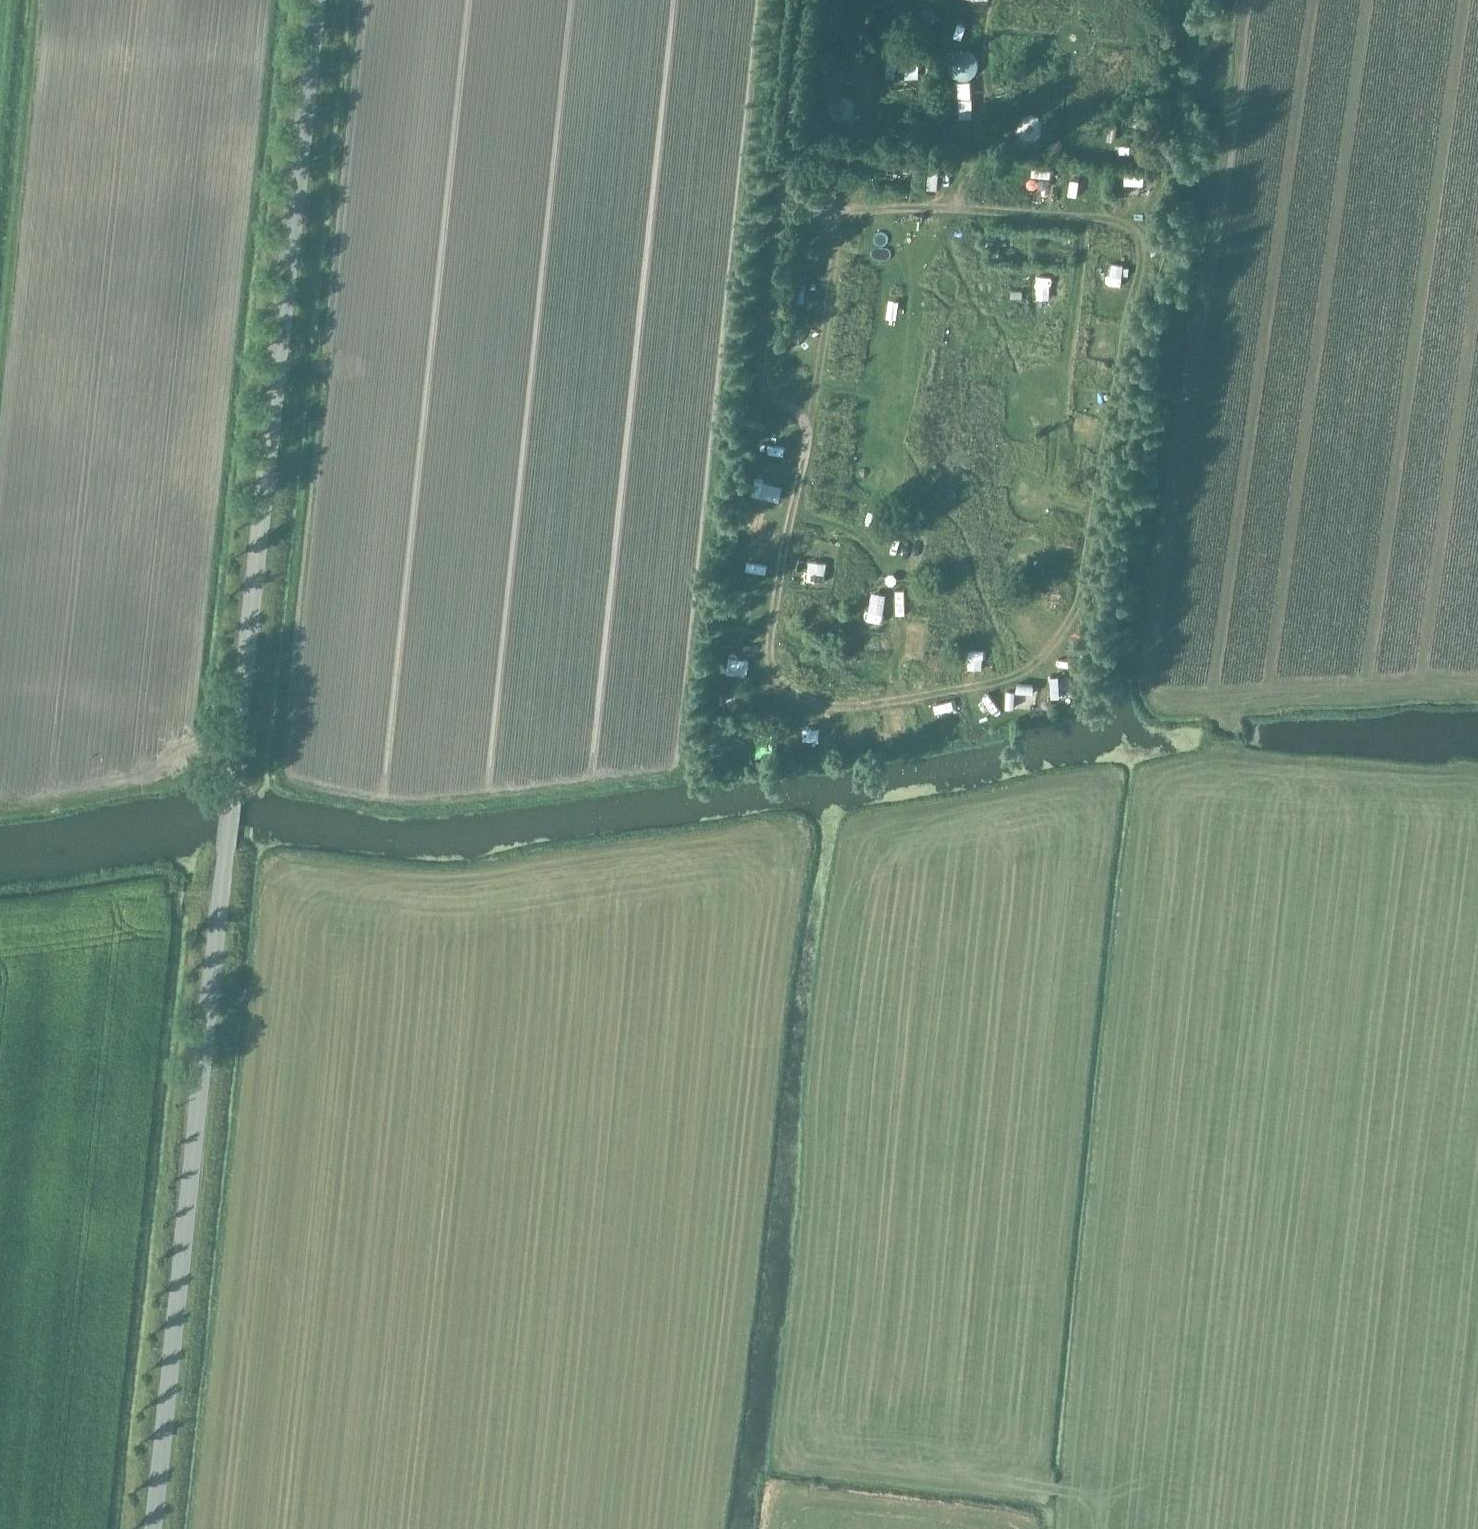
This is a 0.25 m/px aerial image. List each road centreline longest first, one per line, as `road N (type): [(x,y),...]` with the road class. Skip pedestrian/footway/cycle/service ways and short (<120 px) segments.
road 1 (unclassified): [(158,1528),(319,0)]

